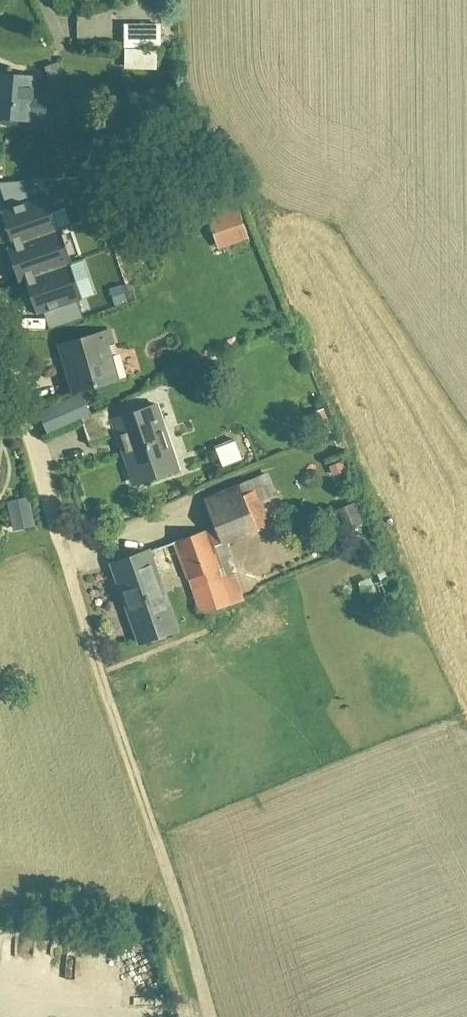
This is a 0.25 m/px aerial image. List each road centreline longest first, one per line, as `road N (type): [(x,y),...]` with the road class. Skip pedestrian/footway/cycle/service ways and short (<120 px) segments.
road 1 (residential): [(209,1016),(0,328)]

